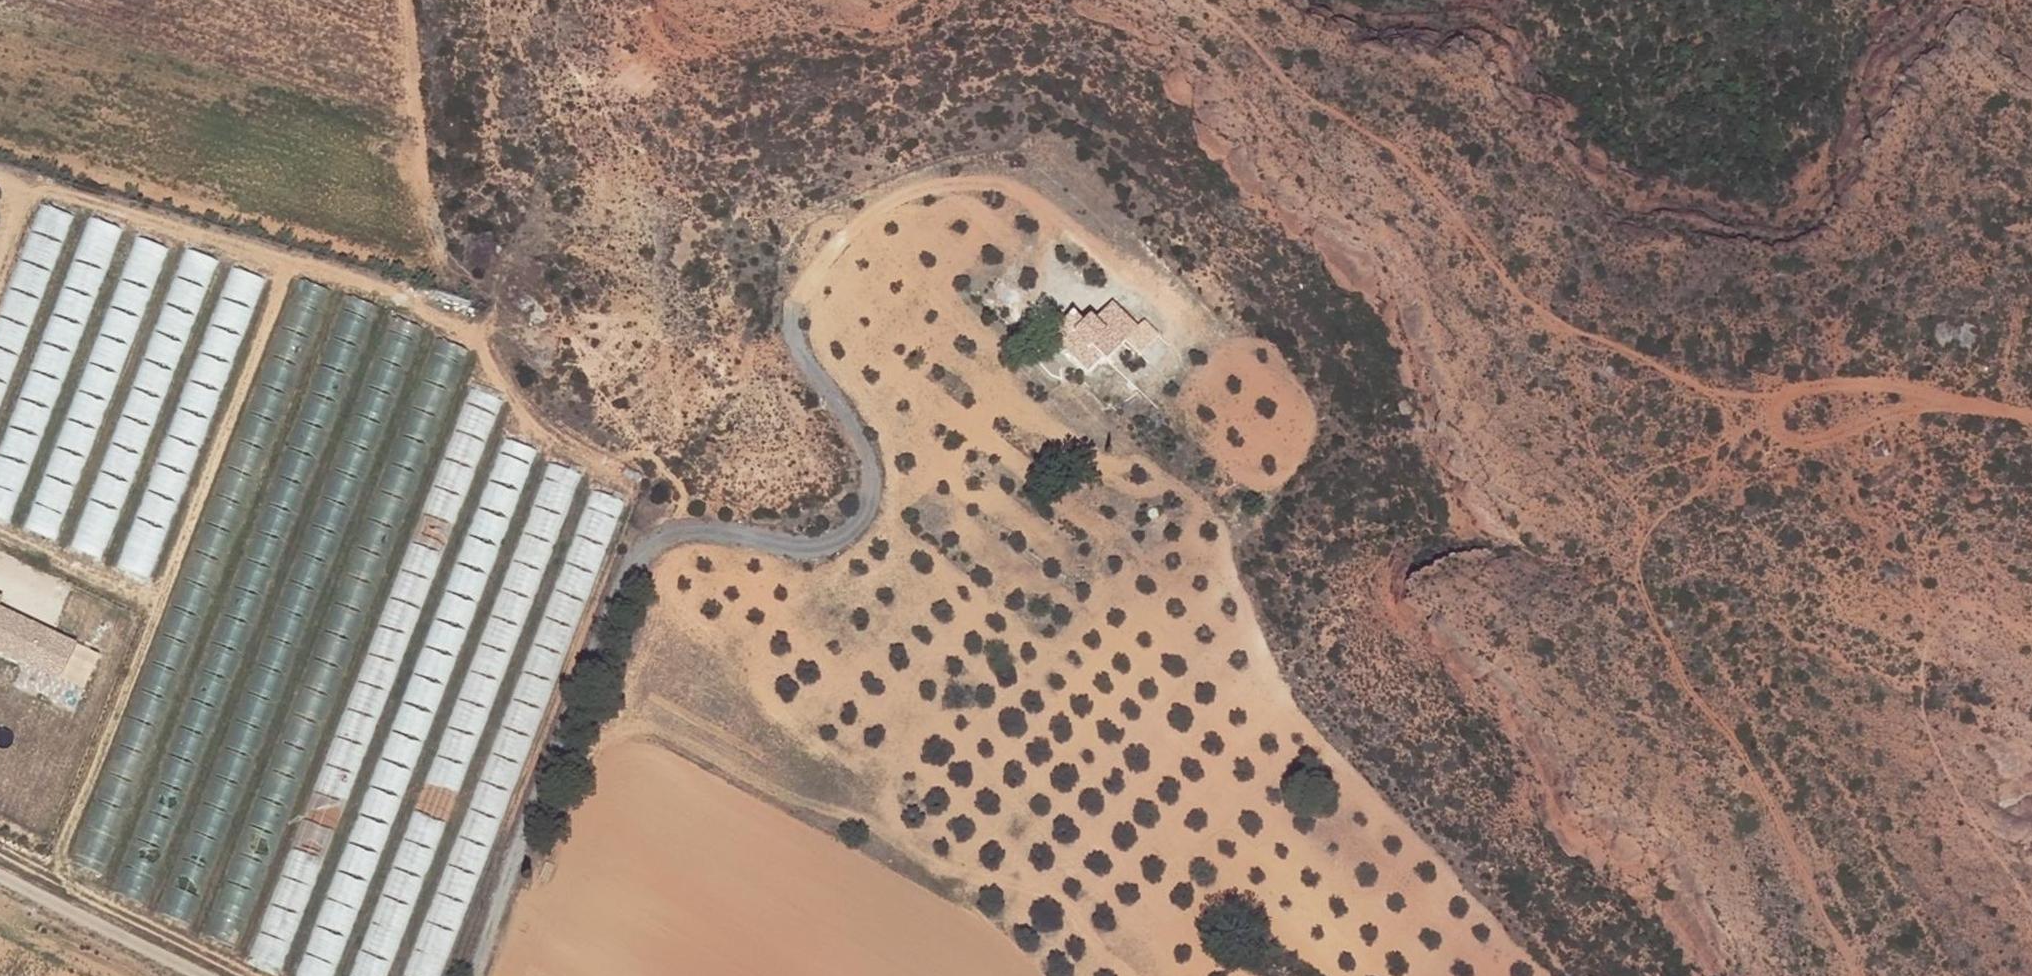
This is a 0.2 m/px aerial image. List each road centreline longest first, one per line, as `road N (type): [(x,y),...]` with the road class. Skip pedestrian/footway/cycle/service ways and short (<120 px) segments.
road 1 (track): [(2031,421),(1879,382),(1786,389),(1778,425),(1806,447),(1892,410)]
road 2 (track): [(0,878),(197,975)]

